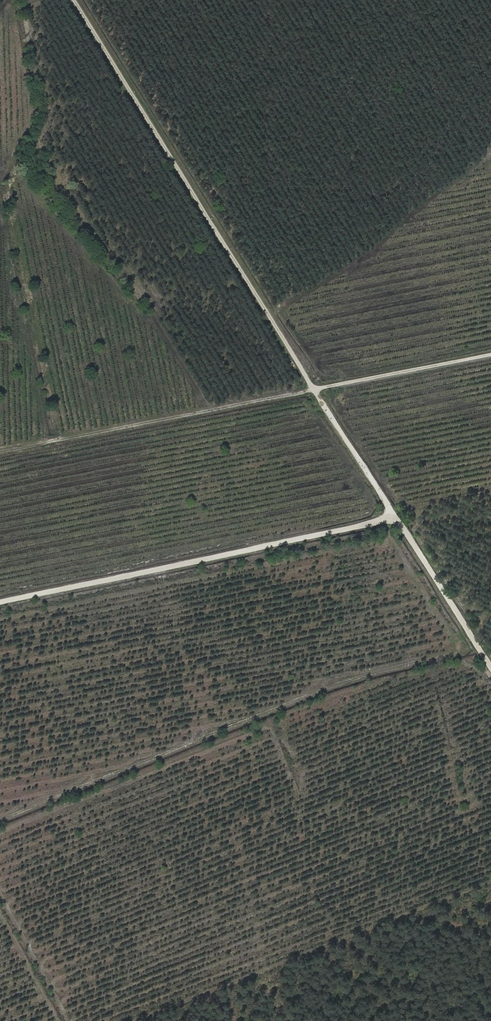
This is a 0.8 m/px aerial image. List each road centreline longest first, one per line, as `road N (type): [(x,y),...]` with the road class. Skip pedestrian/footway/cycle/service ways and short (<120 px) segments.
road 1 (track): [(73,0),(490,666)]
road 2 (track): [(394,516),(0,602)]
road 3 (track): [(314,389),(490,354)]

